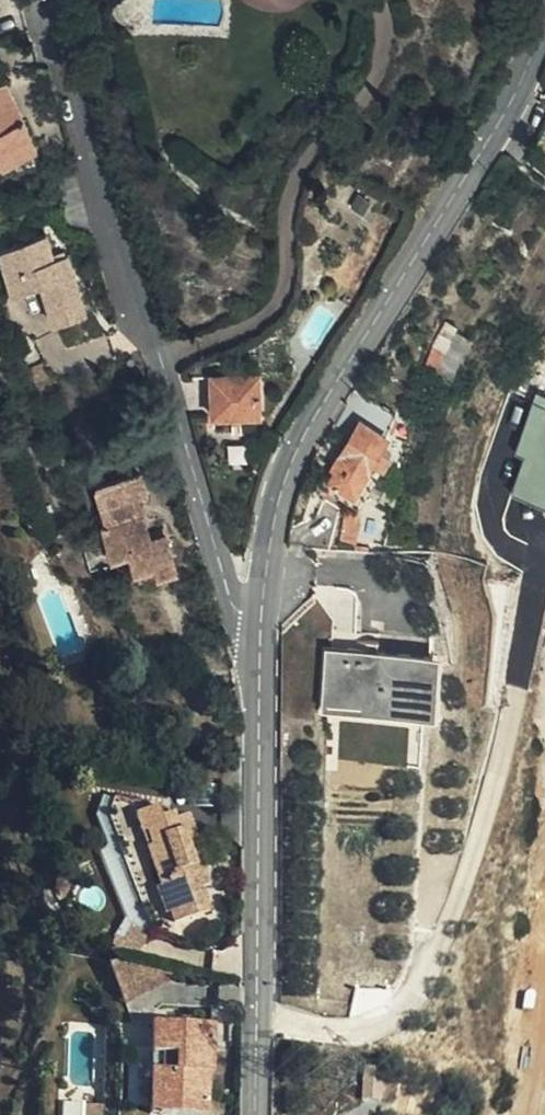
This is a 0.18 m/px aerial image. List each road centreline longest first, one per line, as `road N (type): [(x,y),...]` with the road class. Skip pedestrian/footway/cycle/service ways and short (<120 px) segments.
road 1 (residential): [(263,614),(235,604),(175,396),(114,231),(57,0)]
road 2 (secondary): [(544,32),(488,146),(301,442),(276,506),(263,614)]
road 3 (secondary): [(263,614),(257,1114)]

